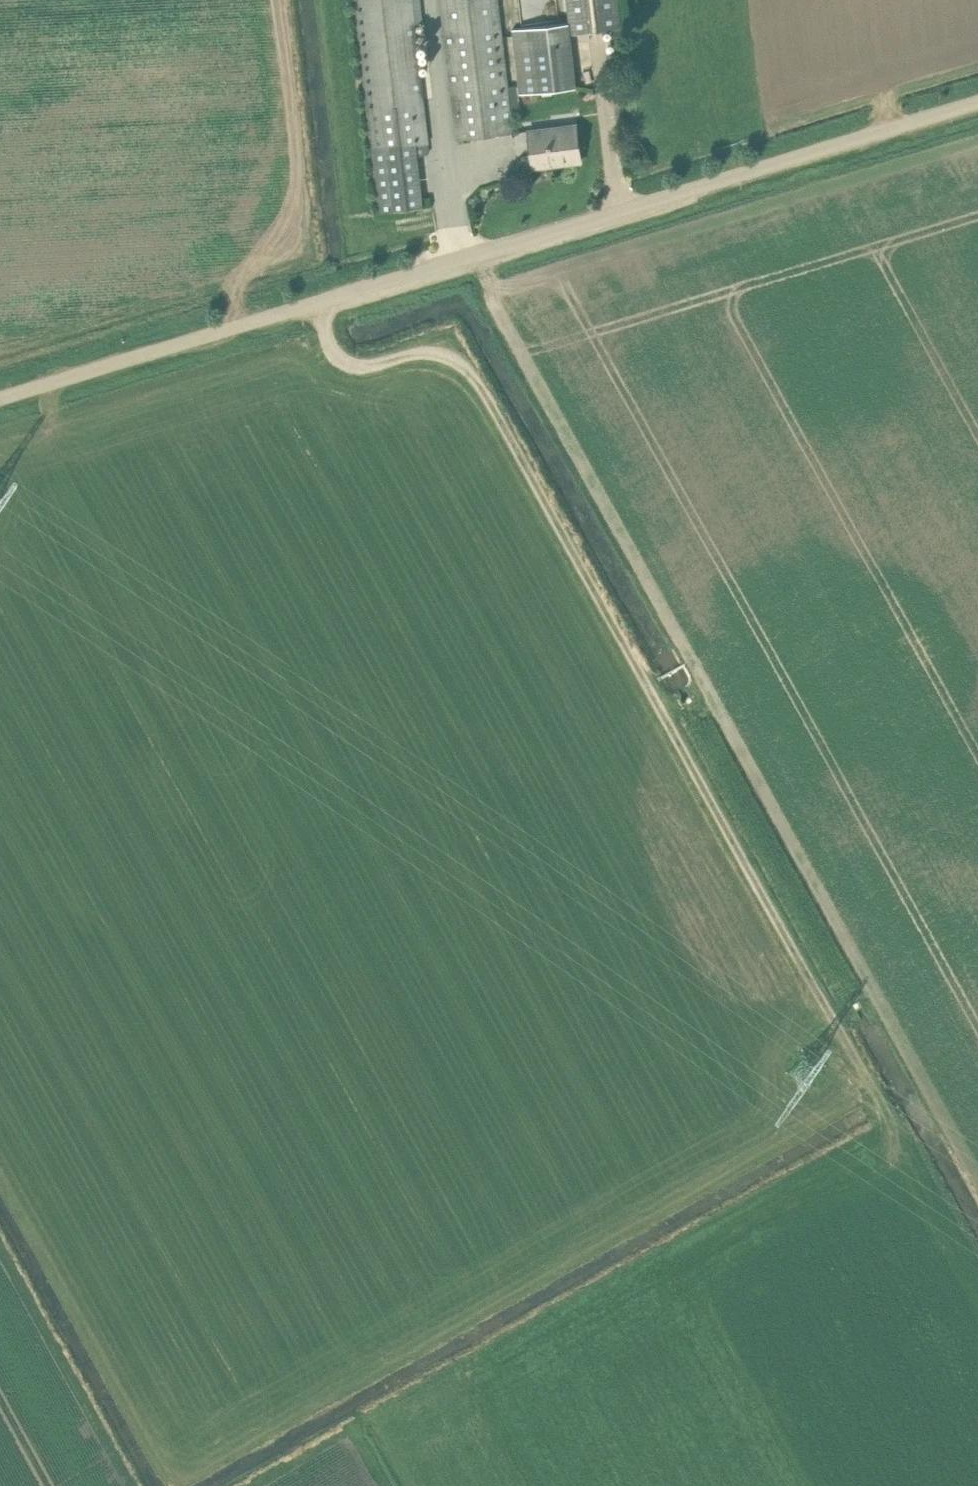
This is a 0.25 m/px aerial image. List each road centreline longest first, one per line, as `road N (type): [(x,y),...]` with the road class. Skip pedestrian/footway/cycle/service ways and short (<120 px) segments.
road 1 (track): [(311,304),(340,363),(376,370),(447,357),(477,387),(882,1118)]
road 2 (unclassified): [(0,398),(977,101)]

